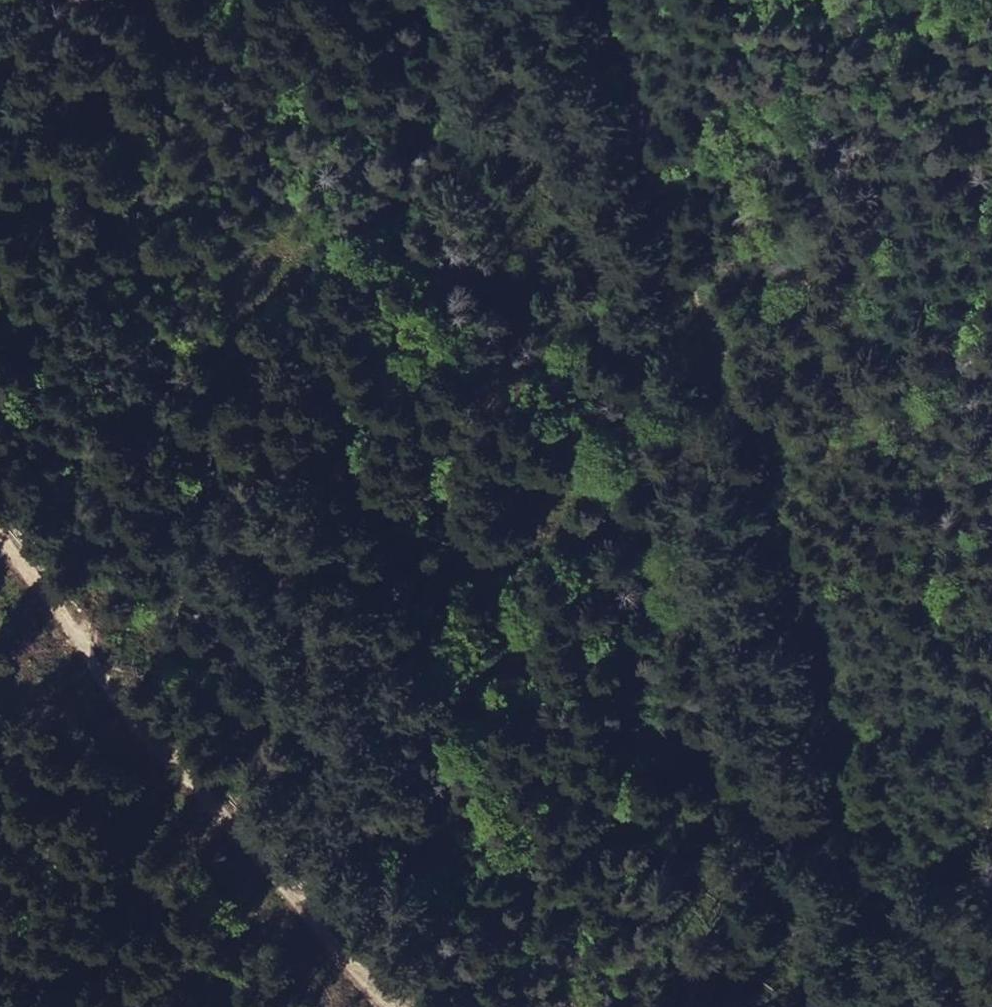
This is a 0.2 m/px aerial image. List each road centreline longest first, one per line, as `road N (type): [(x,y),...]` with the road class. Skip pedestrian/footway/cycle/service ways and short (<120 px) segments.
road 1 (track): [(0,630),(143,822),(328,1006)]

